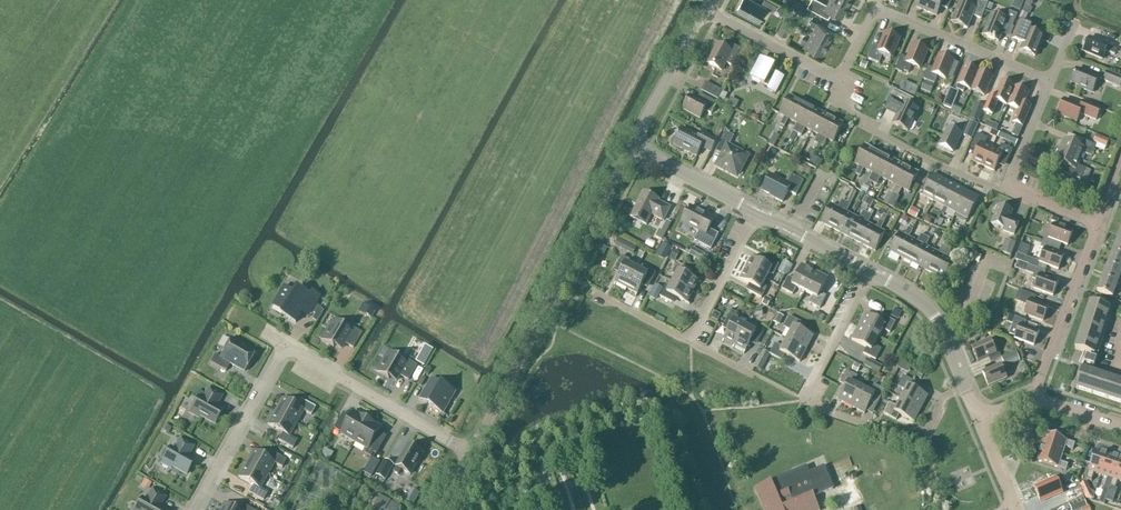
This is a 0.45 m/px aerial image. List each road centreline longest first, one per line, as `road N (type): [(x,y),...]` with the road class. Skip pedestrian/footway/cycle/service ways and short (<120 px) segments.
road 1 (unclassified): [(471,453),(631,146)]
road 2 (residential): [(1006,189),(865,127),(834,102),(838,77)]
road 3 (residential): [(877,429),(806,400),(870,274)]
road 4 (residential): [(471,453),(287,347)]
road 5 (tertiary): [(980,417),(939,324),(921,301),(870,274)]
road 6 (residential): [(194,509),(287,347)]
road 7 (residential): [(1049,80),(877,10)]
road 8 (residential): [(1033,398),(1097,226)]
road 9 (tertiary): [(631,146),(705,10)]
road 10 (residential): [(838,77),(705,10)]
road 11 (residential): [(690,343),(754,213)]
road 12 (tertiary): [(754,213),(631,146)]
road 13 (tertiary): [(870,274),(754,213)]

